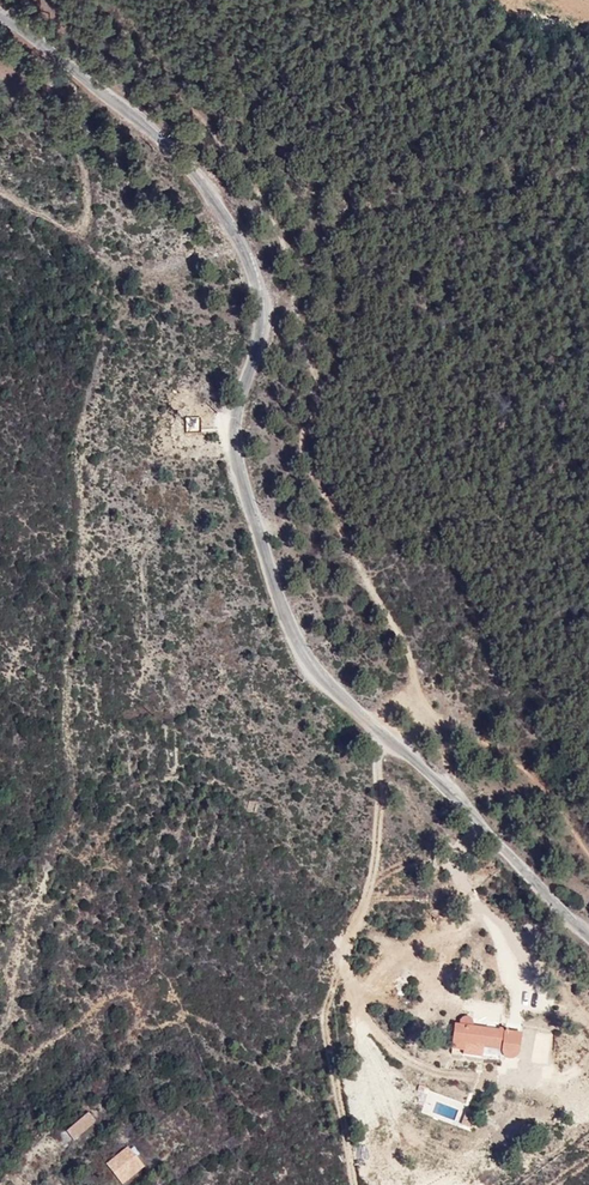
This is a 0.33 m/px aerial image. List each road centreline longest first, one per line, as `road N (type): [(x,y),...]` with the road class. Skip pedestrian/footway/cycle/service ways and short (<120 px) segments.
road 1 (unclassified): [(588,930),(545,875),(316,686),(269,608),(237,469),(237,378),(262,302),(232,223),(178,151),(0,23)]
road 2 (track): [(348,940),(323,1016),(358,1184)]

